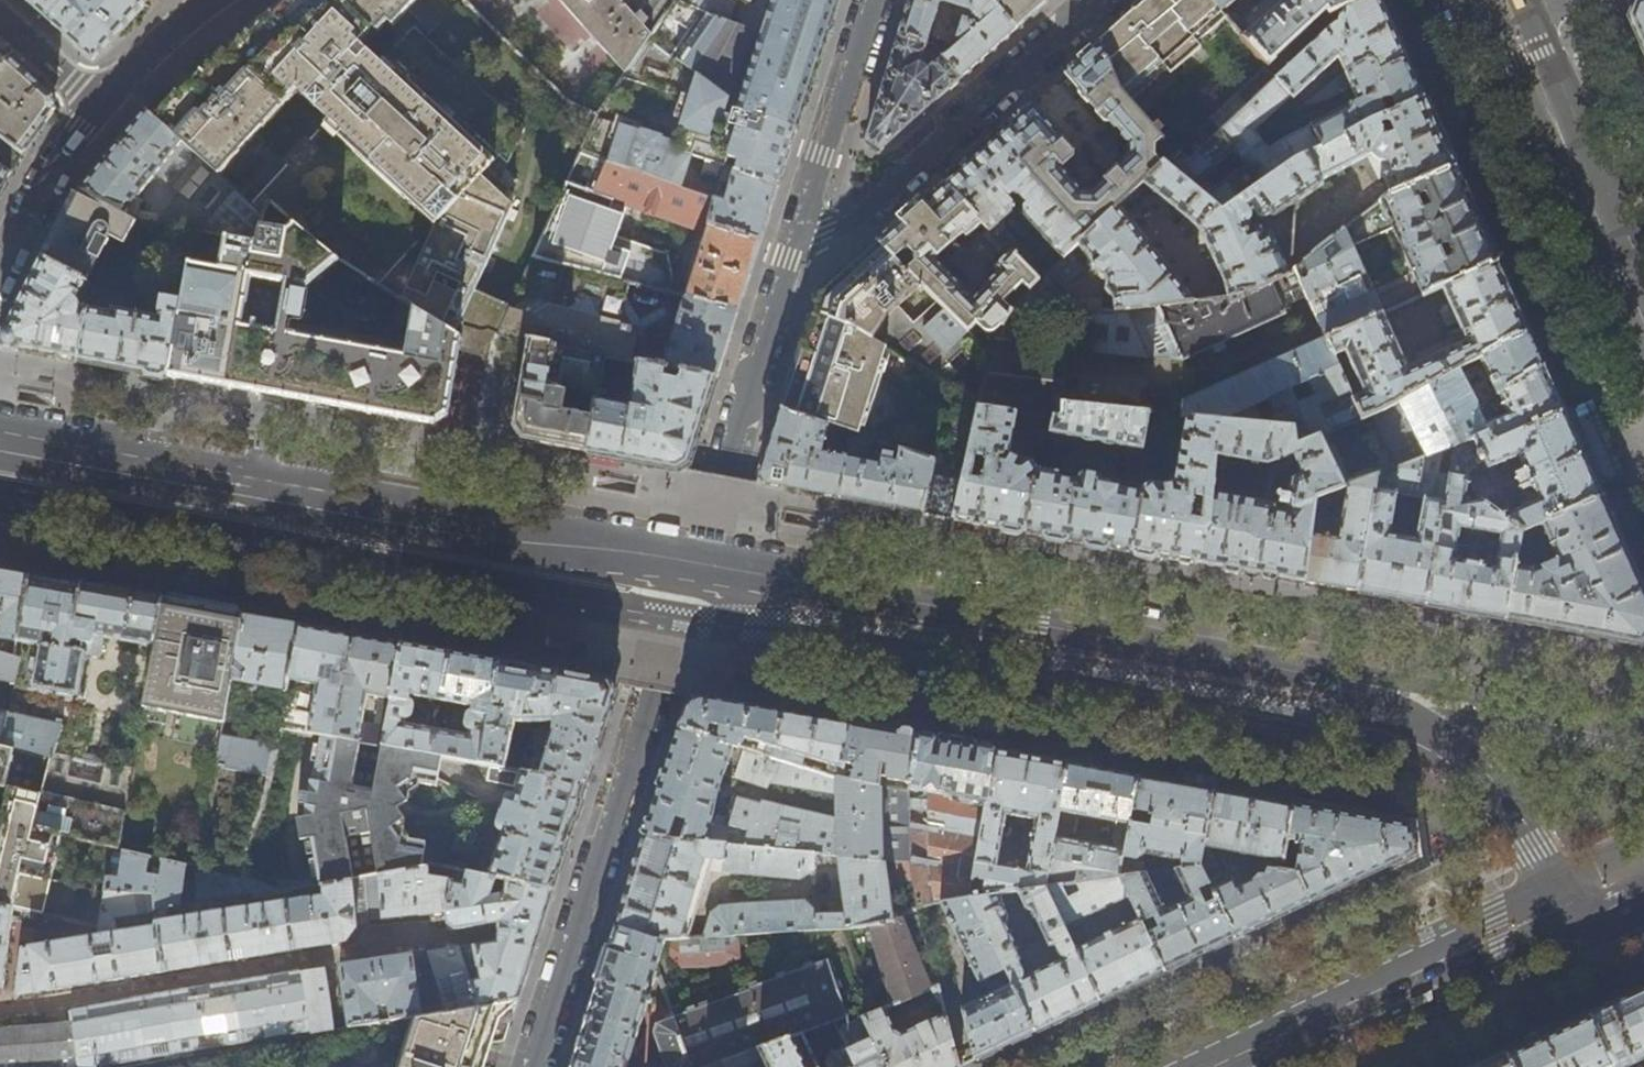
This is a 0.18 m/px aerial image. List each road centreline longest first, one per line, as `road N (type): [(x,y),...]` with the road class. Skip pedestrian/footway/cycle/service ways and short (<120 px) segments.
road 1 (secondary): [(1332,678),(0,441)]
road 2 (residential): [(535,1066),(797,235)]
road 3 (residential): [(797,235),(854,221),(1103,0)]
road 4 (secondary): [(1564,904),(1219,1066)]
road 5 (residential): [(212,0),(101,97),(48,171),(0,268)]
road 6 (secondary): [(1511,19),(1643,329)]
road 7 (secondary): [(1332,678),(1477,775),(1564,904)]
road 8 (secondary): [(1643,737),(1332,678)]
road 9 (residential): [(797,235),(874,0)]

